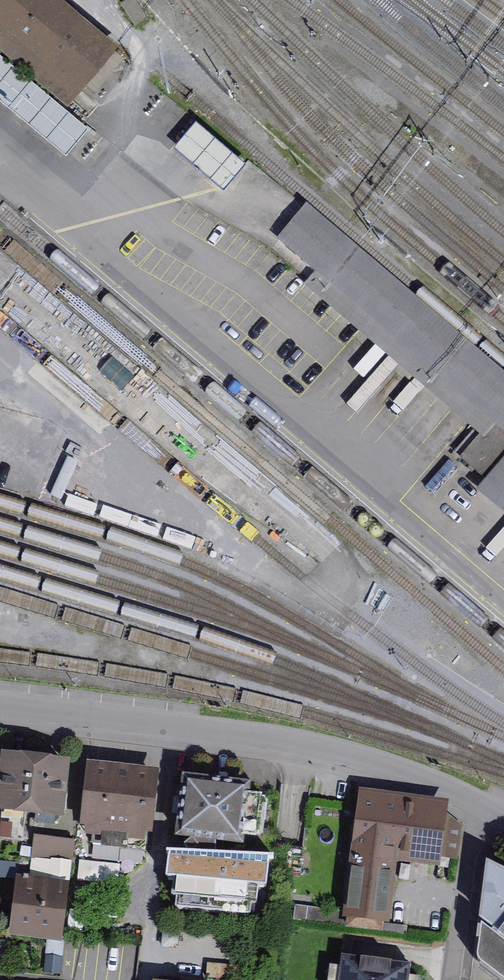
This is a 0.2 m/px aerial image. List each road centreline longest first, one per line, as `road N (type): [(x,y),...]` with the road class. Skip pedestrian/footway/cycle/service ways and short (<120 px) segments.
road 1 (residential): [(0,704),(320,746),(476,803)]
road 2 (residential): [(453,979),(476,803)]

